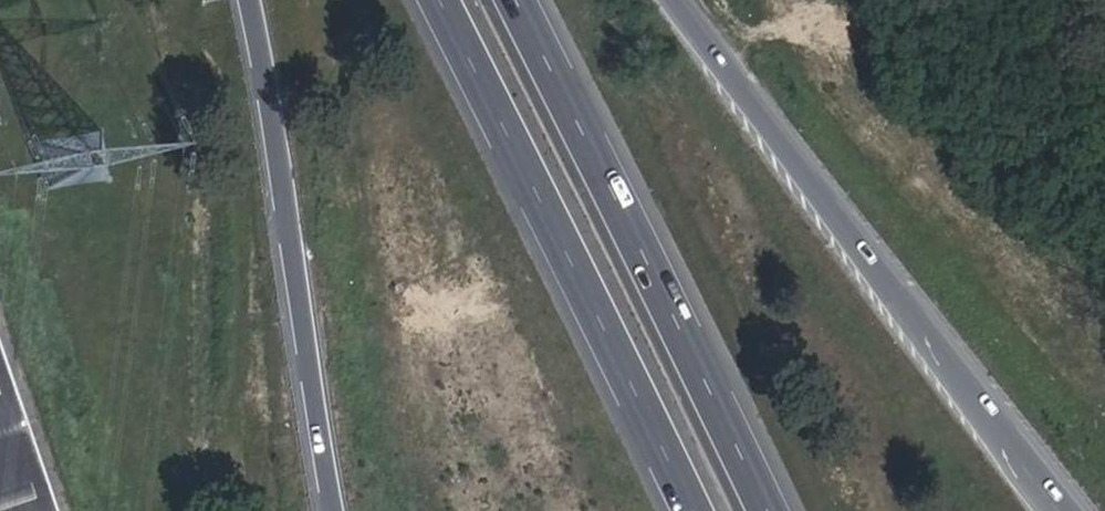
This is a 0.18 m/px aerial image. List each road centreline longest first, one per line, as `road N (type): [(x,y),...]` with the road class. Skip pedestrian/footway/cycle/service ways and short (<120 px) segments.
road 1 (motorway): [(1062,510),(682,0)]
road 2 (motorway): [(438,0),(690,510)]
road 3 (motorway): [(764,510),(517,0)]
road 4 (motorway): [(255,0),(322,510)]

